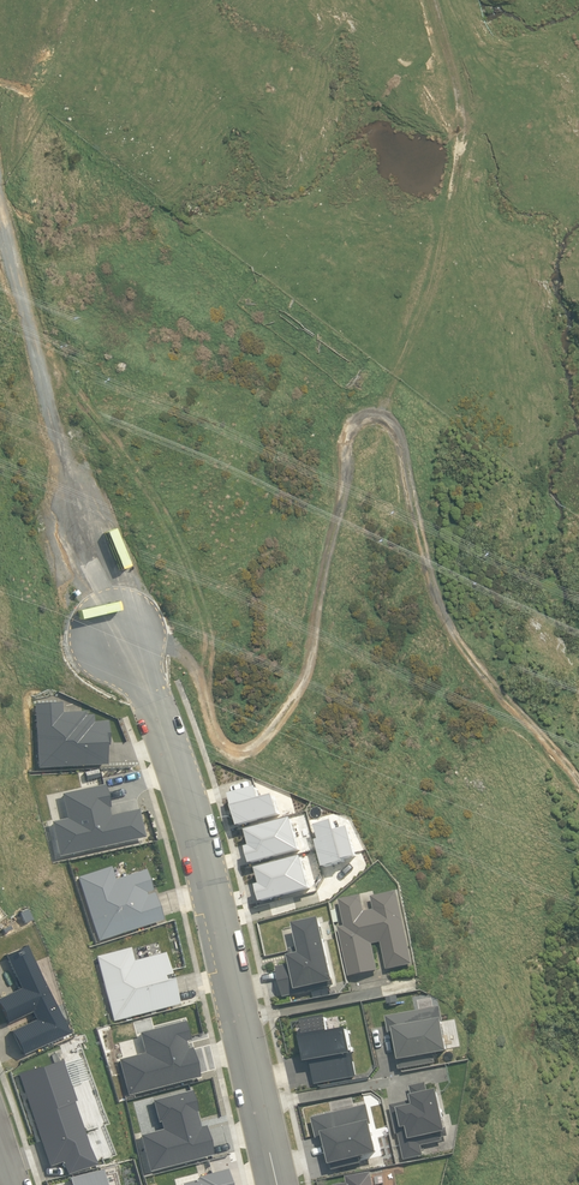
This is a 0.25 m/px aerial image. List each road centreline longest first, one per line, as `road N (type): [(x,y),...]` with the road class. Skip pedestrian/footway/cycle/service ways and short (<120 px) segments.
road 1 (track): [(117,635),(144,635),(187,660),(218,738),(233,752),(253,747),(307,663),(352,429),(380,415),(401,442),(419,567),(445,657),(561,760),(578,788)]
road 2 (residential): [(54,462),(183,814),(272,1184)]
road 3 (track): [(380,415),(434,283),(462,136),(432,0)]
road 4 (unknown): [(54,462),(0,236)]

